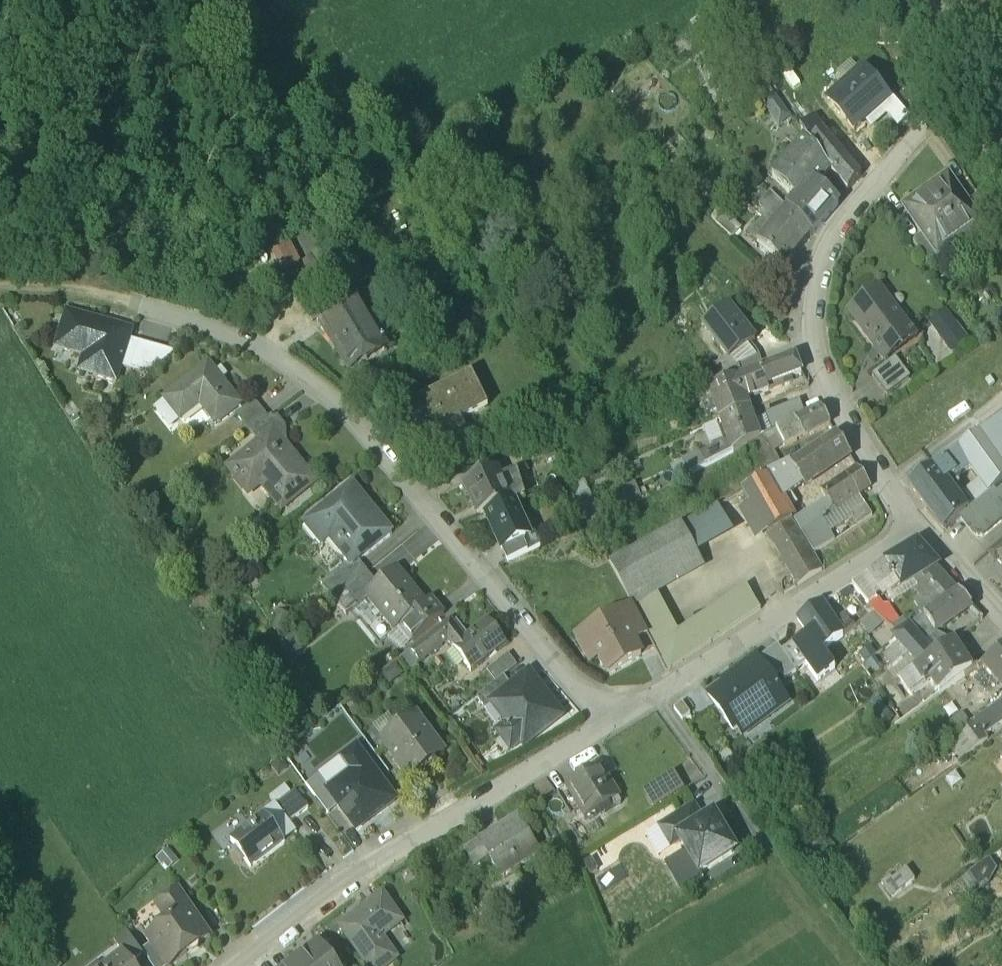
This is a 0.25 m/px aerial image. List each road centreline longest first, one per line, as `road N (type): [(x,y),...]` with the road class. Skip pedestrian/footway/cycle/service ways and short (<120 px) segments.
road 1 (residential): [(608,719),(320,392),(233,337),(130,304)]
road 2 (residential): [(914,525),(825,383),(810,344),(811,300),(831,236),(938,113)]
road 3 (residential): [(608,719),(342,874),(223,965)]
road 4 (residential): [(914,525),(608,719)]
road 5 (track): [(0,291),(130,304)]
road 6 (residential): [(1001,615),(914,525)]

